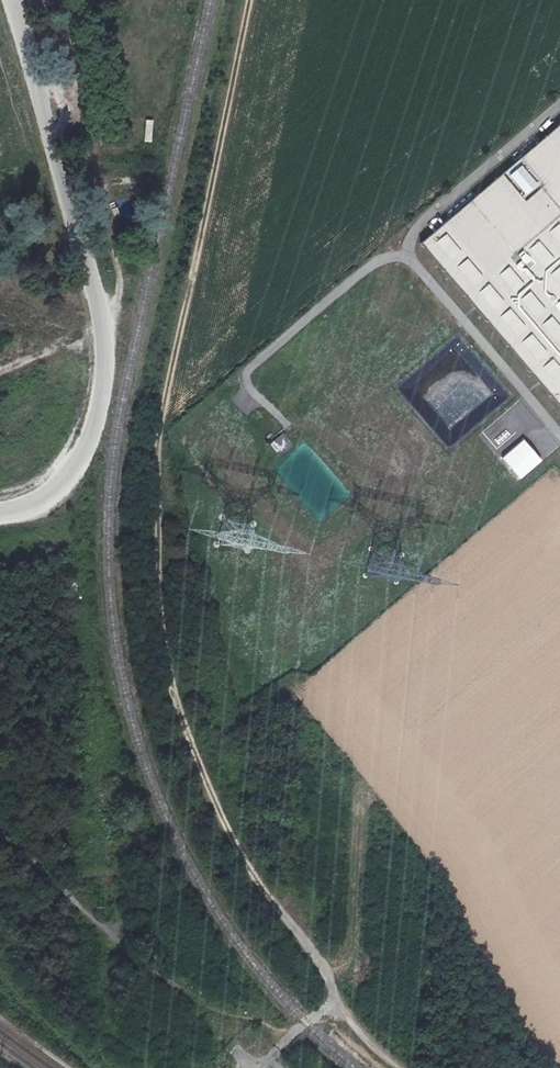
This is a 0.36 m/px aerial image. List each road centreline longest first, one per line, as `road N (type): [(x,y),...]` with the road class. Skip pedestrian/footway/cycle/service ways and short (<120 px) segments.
road 1 (track): [(273,902),(207,779),(179,708),(162,616),(161,430),(251,0)]
road 2 (track): [(289,1039),(260,1021),(208,1007),(154,969),(0,829)]
road 3 (unclassified): [(261,1067),(306,1023),(340,1003),(273,902)]

